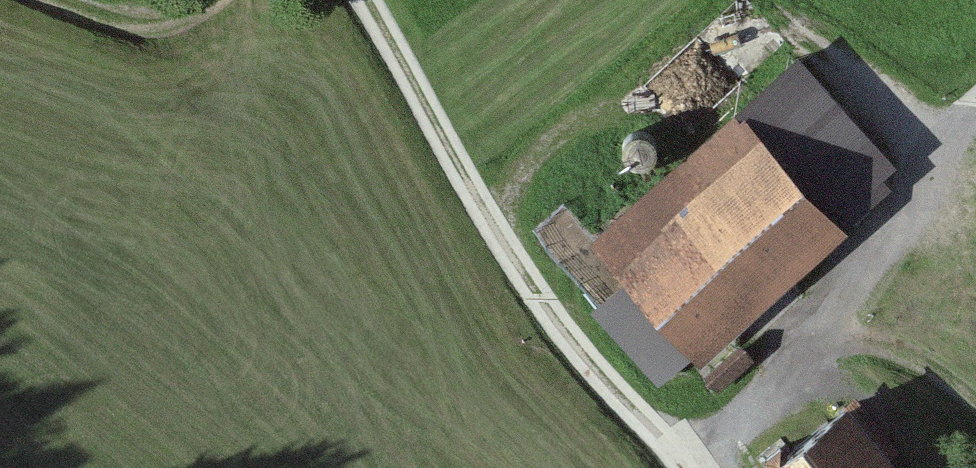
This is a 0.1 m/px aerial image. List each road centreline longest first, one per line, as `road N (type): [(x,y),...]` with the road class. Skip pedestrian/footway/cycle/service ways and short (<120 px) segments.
road 1 (track): [(368,0),(460,170),(571,339),(689,467)]
road 2 (track): [(695,467),(967,143),(975,113)]
road 3 (track): [(836,302),(975,394)]
road 4 (track): [(212,0),(198,14),(141,22),(65,0)]

